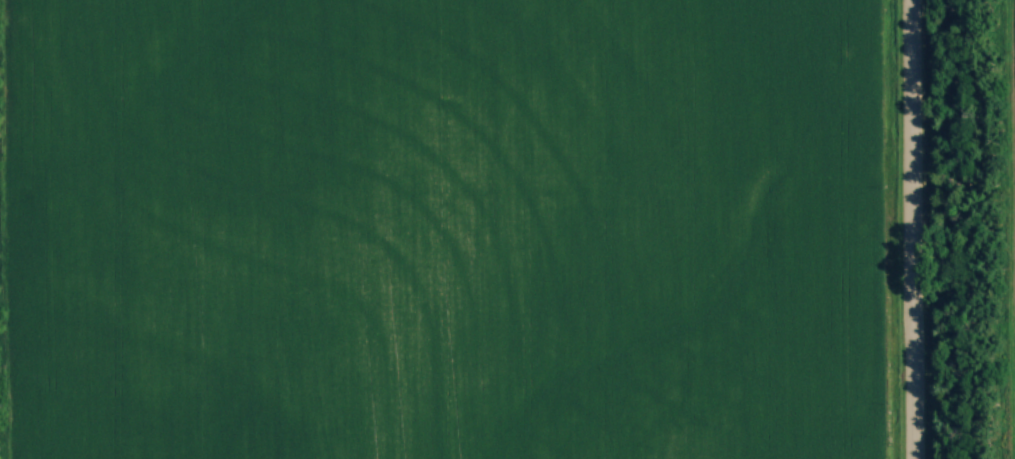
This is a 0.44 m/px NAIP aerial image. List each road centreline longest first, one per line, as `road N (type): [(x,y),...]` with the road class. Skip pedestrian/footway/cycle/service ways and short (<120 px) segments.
road 1 (tertiary): [(910,458),(908,0)]

